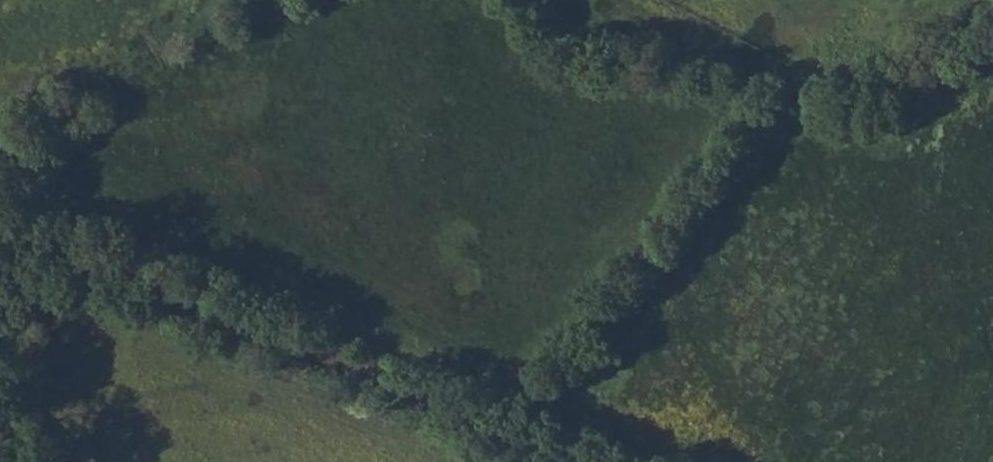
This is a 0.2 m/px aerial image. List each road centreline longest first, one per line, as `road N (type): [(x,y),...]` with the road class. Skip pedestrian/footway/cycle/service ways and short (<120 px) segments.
road 1 (track): [(563,461),(0,228)]
road 2 (track): [(24,461),(0,235)]

